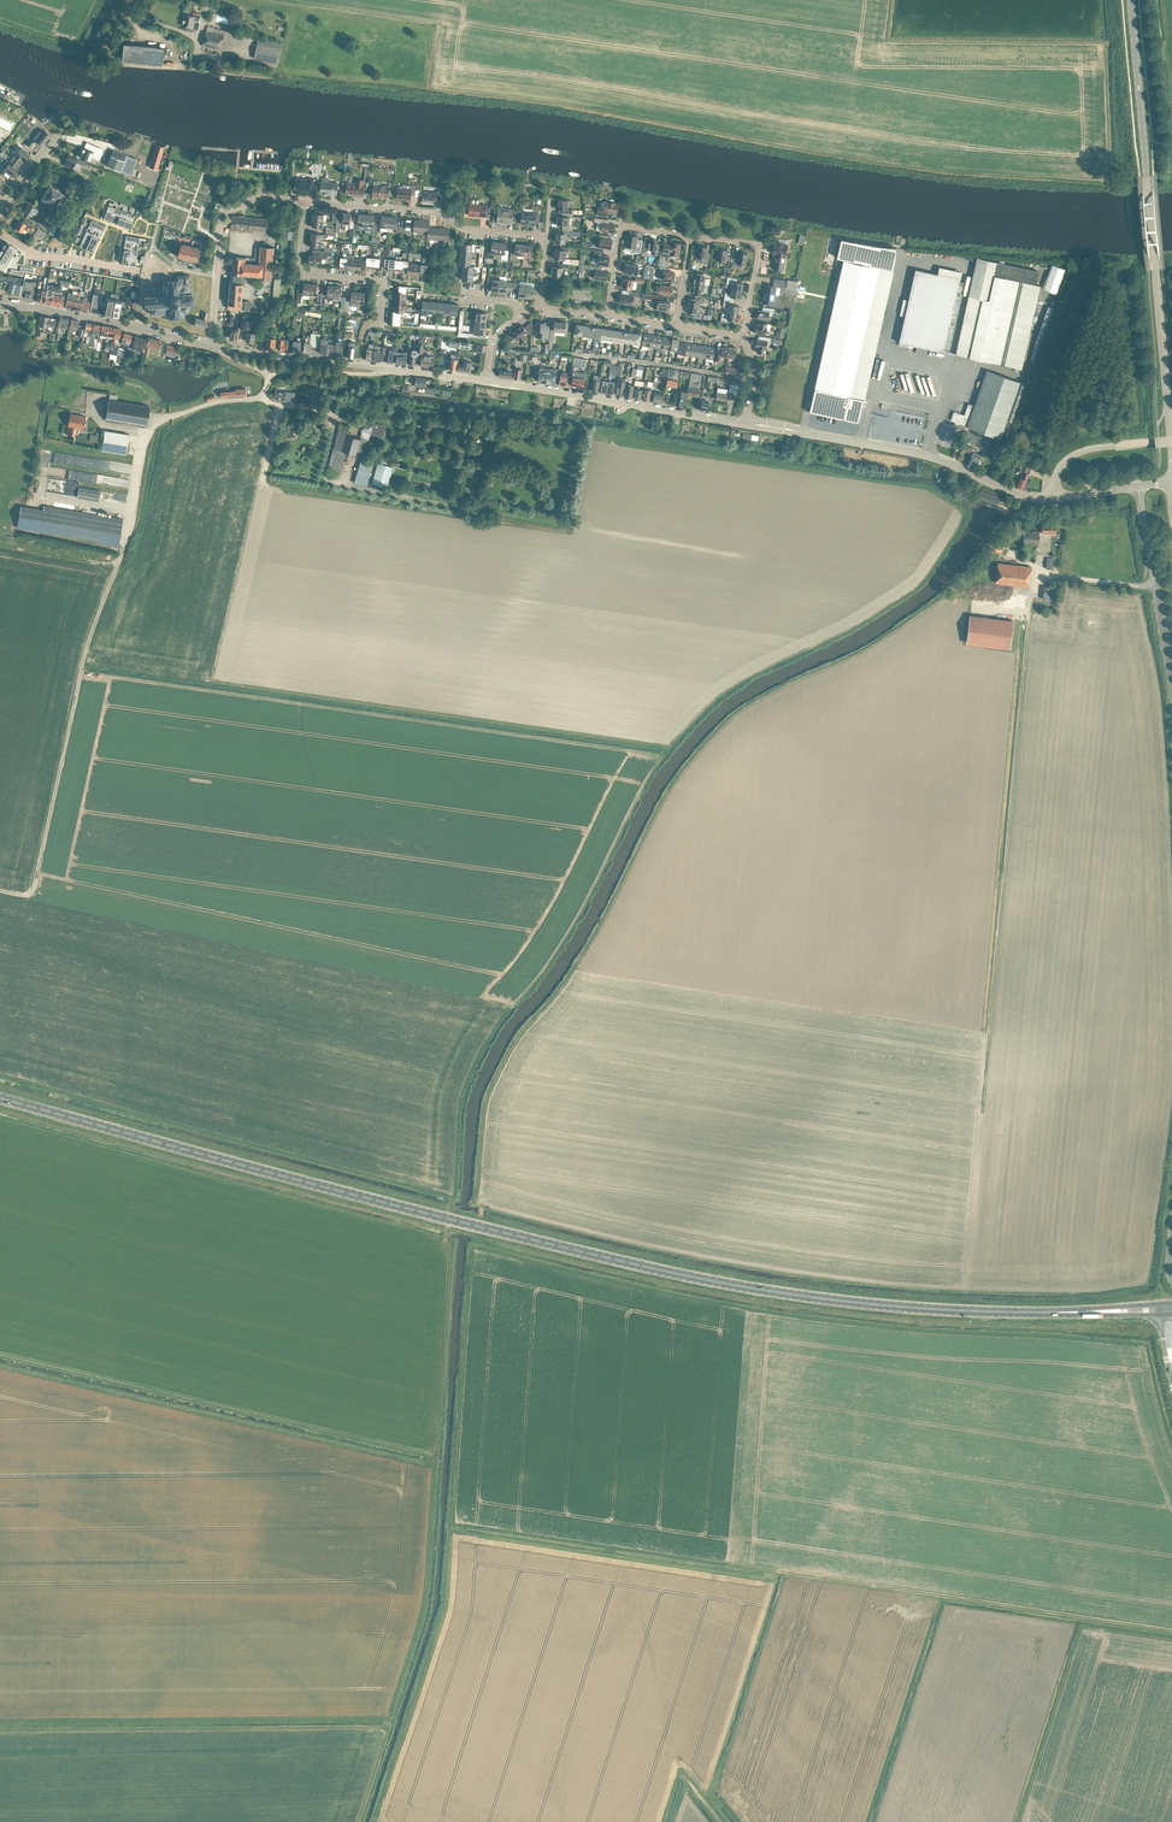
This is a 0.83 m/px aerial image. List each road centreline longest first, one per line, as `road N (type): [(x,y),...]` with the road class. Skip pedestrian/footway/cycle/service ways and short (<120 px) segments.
road 1 (primary): [(1103,1312),(922,1308),(695,1277),(0,1098)]
road 2 (secondary): [(1171,445),(1131,0)]
road 3 (track): [(0,890),(33,891),(84,658),(123,545)]
road 4 (tertiary): [(1054,497),(1030,497),(924,455),(745,425)]
road 5 (tertiary): [(745,425),(487,382)]
road 6 (residential): [(548,235),(466,228),(436,211),(306,202)]
road 7 (tertiary): [(211,346),(0,306)]
road 8 (residential): [(363,338),(382,315),(383,282),(302,272),(306,202)]
road 9 (tertiary): [(382,368),(223,349)]
road 10 (residential): [(743,336),(759,250),(690,235)]
road 11 (tertiary): [(1054,497),(1060,467),(1079,452),(1171,440)]
road 12 (residential): [(138,271),(36,256),(1,233)]
road 13 (unclassified): [(0,214),(42,153),(62,140),(108,149)]
road 14 (residential): [(211,346),(225,211)]
road 15 (track): [(282,405),(264,481),(280,493),(277,514)]

